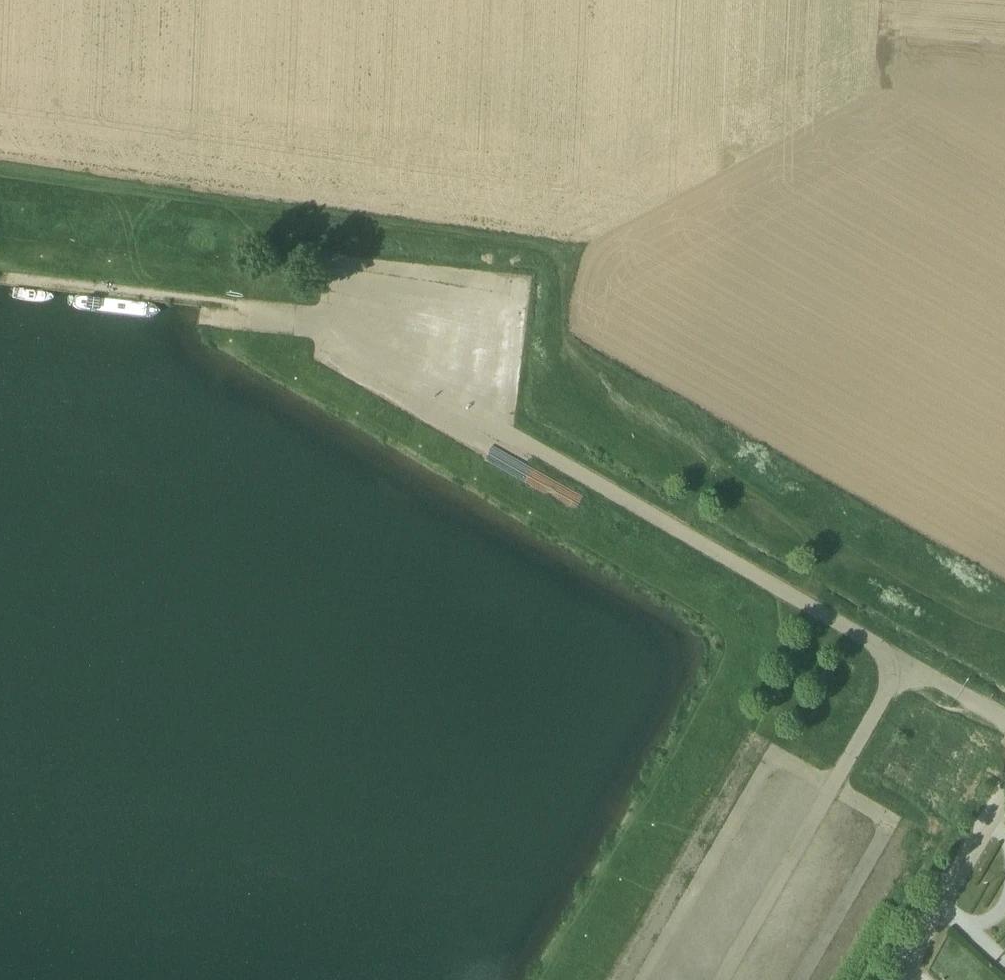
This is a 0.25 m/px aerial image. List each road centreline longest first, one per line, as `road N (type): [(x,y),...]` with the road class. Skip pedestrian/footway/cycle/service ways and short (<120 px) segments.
road 1 (track): [(0,185),(242,221)]
road 2 (unclassified): [(904,979),(1004,807)]

